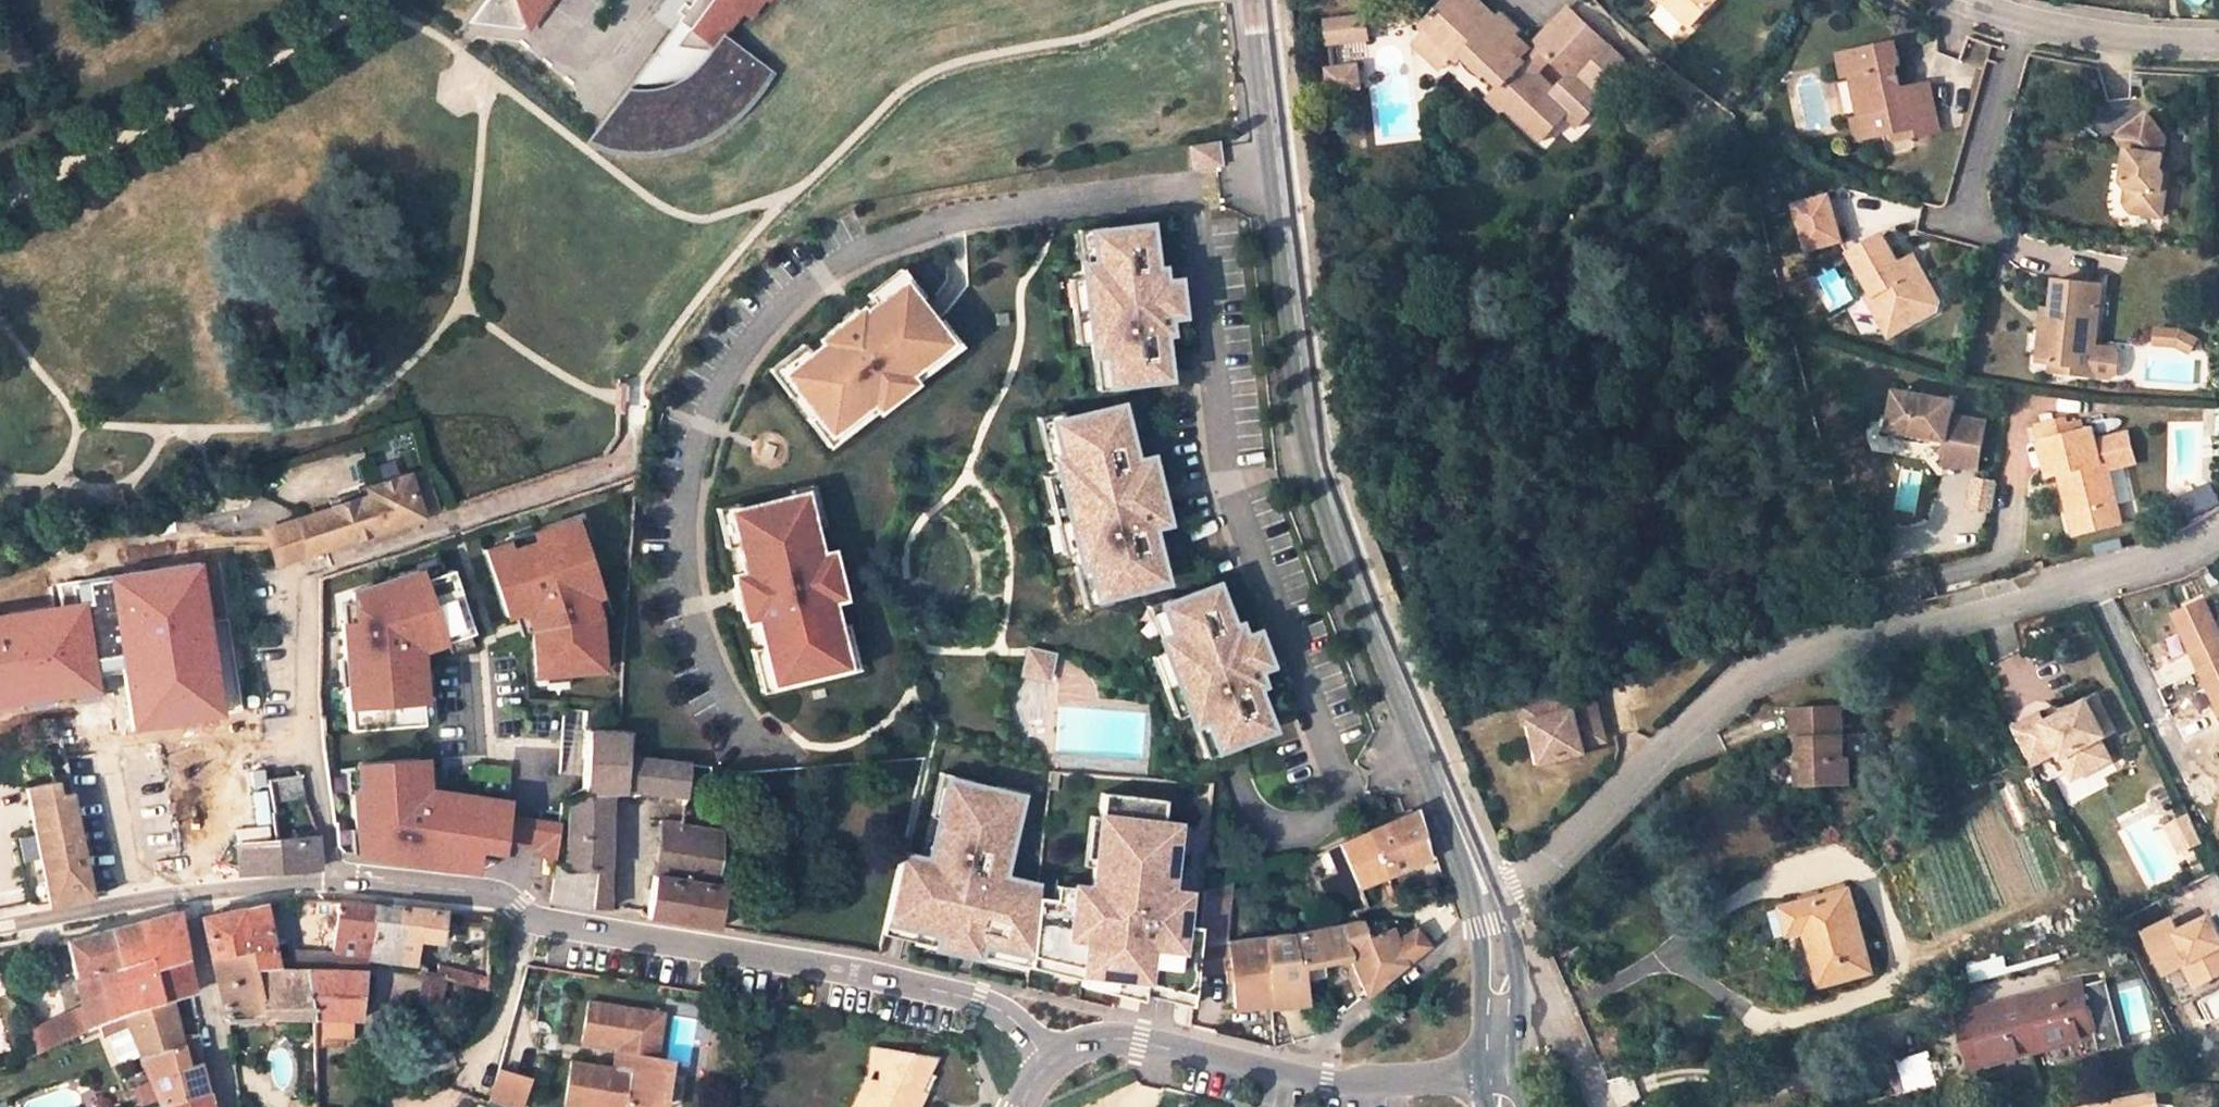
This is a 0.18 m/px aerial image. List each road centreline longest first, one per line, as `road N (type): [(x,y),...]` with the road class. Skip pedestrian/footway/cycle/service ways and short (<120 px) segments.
road 1 (tertiary): [(1255,0),(1313,474),(1488,903)]
road 2 (residential): [(1488,903),(1734,693),(1818,648),(2181,560),(2218,539)]
road 3 (tertiary): [(340,883),(705,941),(978,999),(1017,1021),(1046,1055)]
road 4 (residential): [(340,883),(308,755),(301,573),(631,460)]
road 5 (tertiary): [(1046,1055),(1099,1040),(1300,1078)]
road 6 (residential): [(1300,1078),(1328,1041),(1449,950),(1497,946)]
road 7 (residential): [(1967,235),(2025,21)]
road 8 (residential): [(186,895),(227,1106)]
road 9 (tertiary): [(1300,1078),(1330,1084),(1497,1069)]
road 10 (residential): [(2025,21),(2161,47),(2218,43)]
road 11 (residential): [(1596,1106),(1545,988),(1497,946)]
road 12 (tertiary): [(0,928),(186,895)]
road 13 (tertiary): [(186,895),(340,883)]
road 14 (tertiary): [(1497,946),(1497,1069)]

